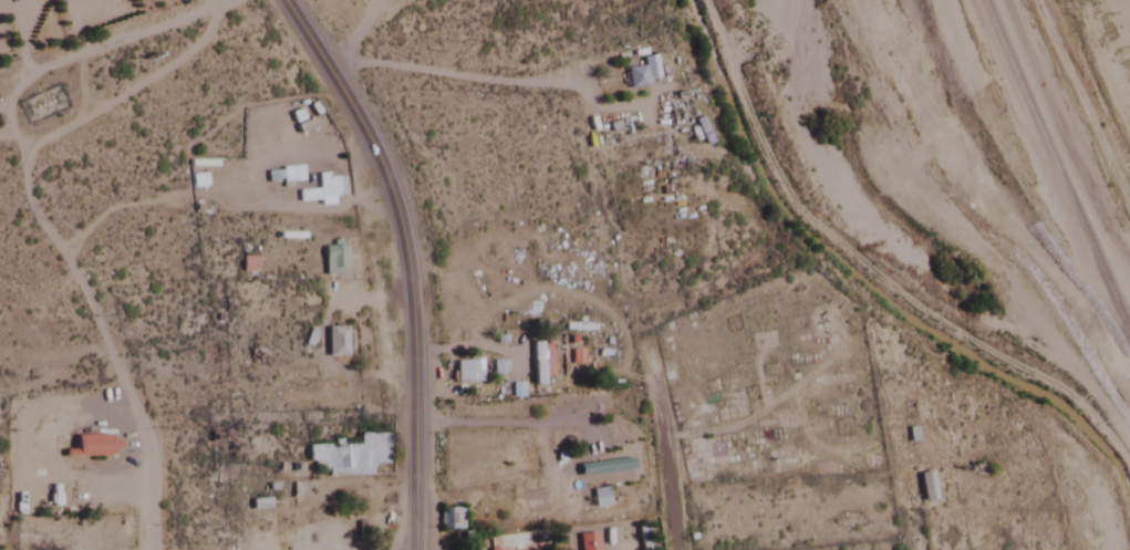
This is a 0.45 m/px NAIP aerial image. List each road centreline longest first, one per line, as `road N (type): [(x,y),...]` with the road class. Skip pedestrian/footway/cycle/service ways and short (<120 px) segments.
road 1 (residential): [(149,549),(146,432),(22,188),(21,156),(4,111),(25,80),(223,0)]
road 2 (secondary): [(414,549),(408,333),(388,220),(352,126),(275,0)]
road 3 (residential): [(681,549),(649,349)]

